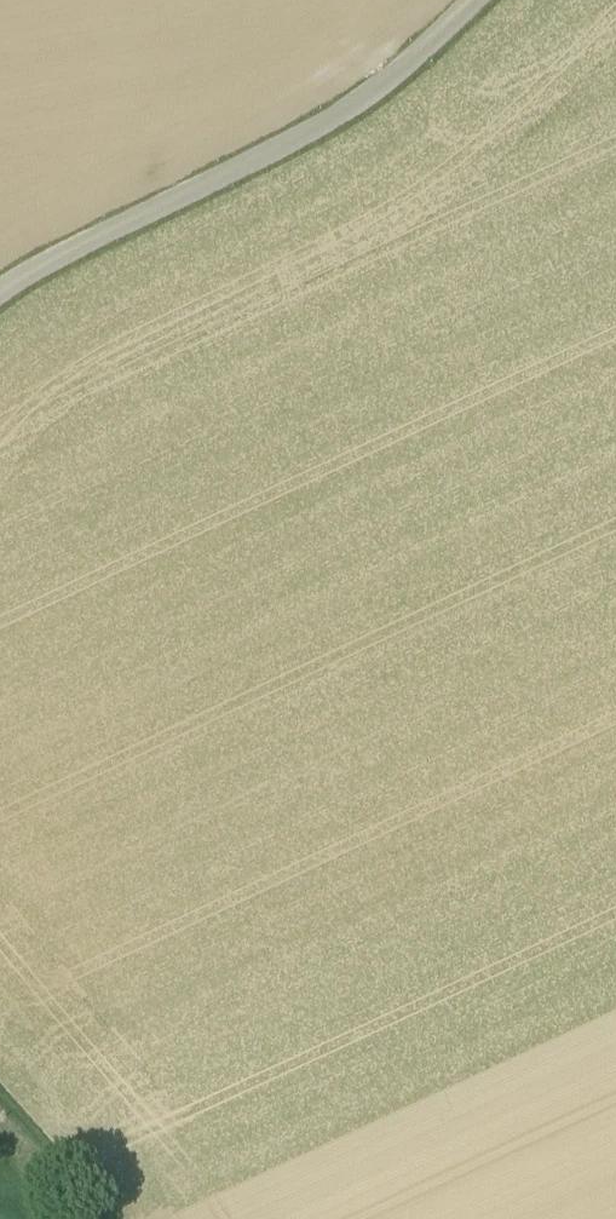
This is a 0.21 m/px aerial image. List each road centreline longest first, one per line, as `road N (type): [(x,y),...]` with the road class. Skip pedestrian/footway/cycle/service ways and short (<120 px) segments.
road 1 (tertiary): [(478,0),(365,101),(0,295)]
road 2 (track): [(0,1102),(111,1218)]

